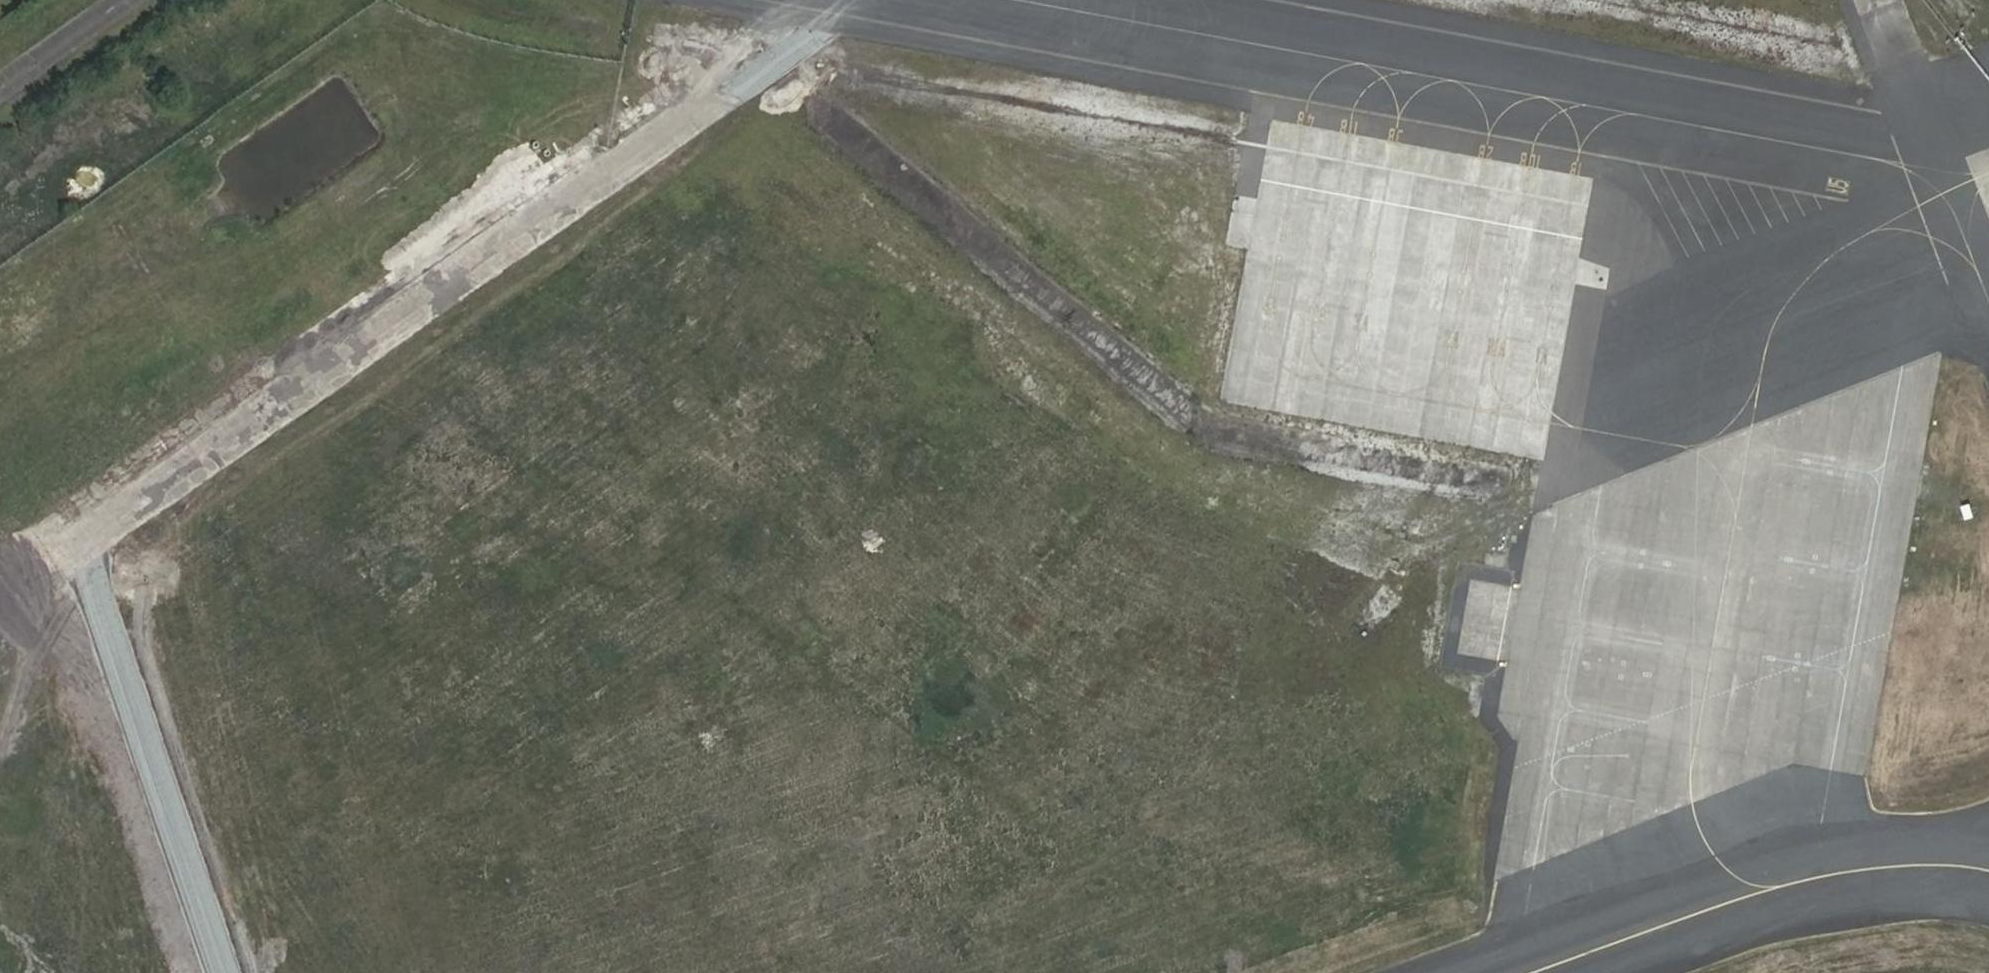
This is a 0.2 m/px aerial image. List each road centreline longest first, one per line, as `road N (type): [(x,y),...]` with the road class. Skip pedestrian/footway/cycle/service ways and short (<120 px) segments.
road 1 (track): [(0,776),(71,569)]
road 2 (residential): [(126,0),(0,91)]

